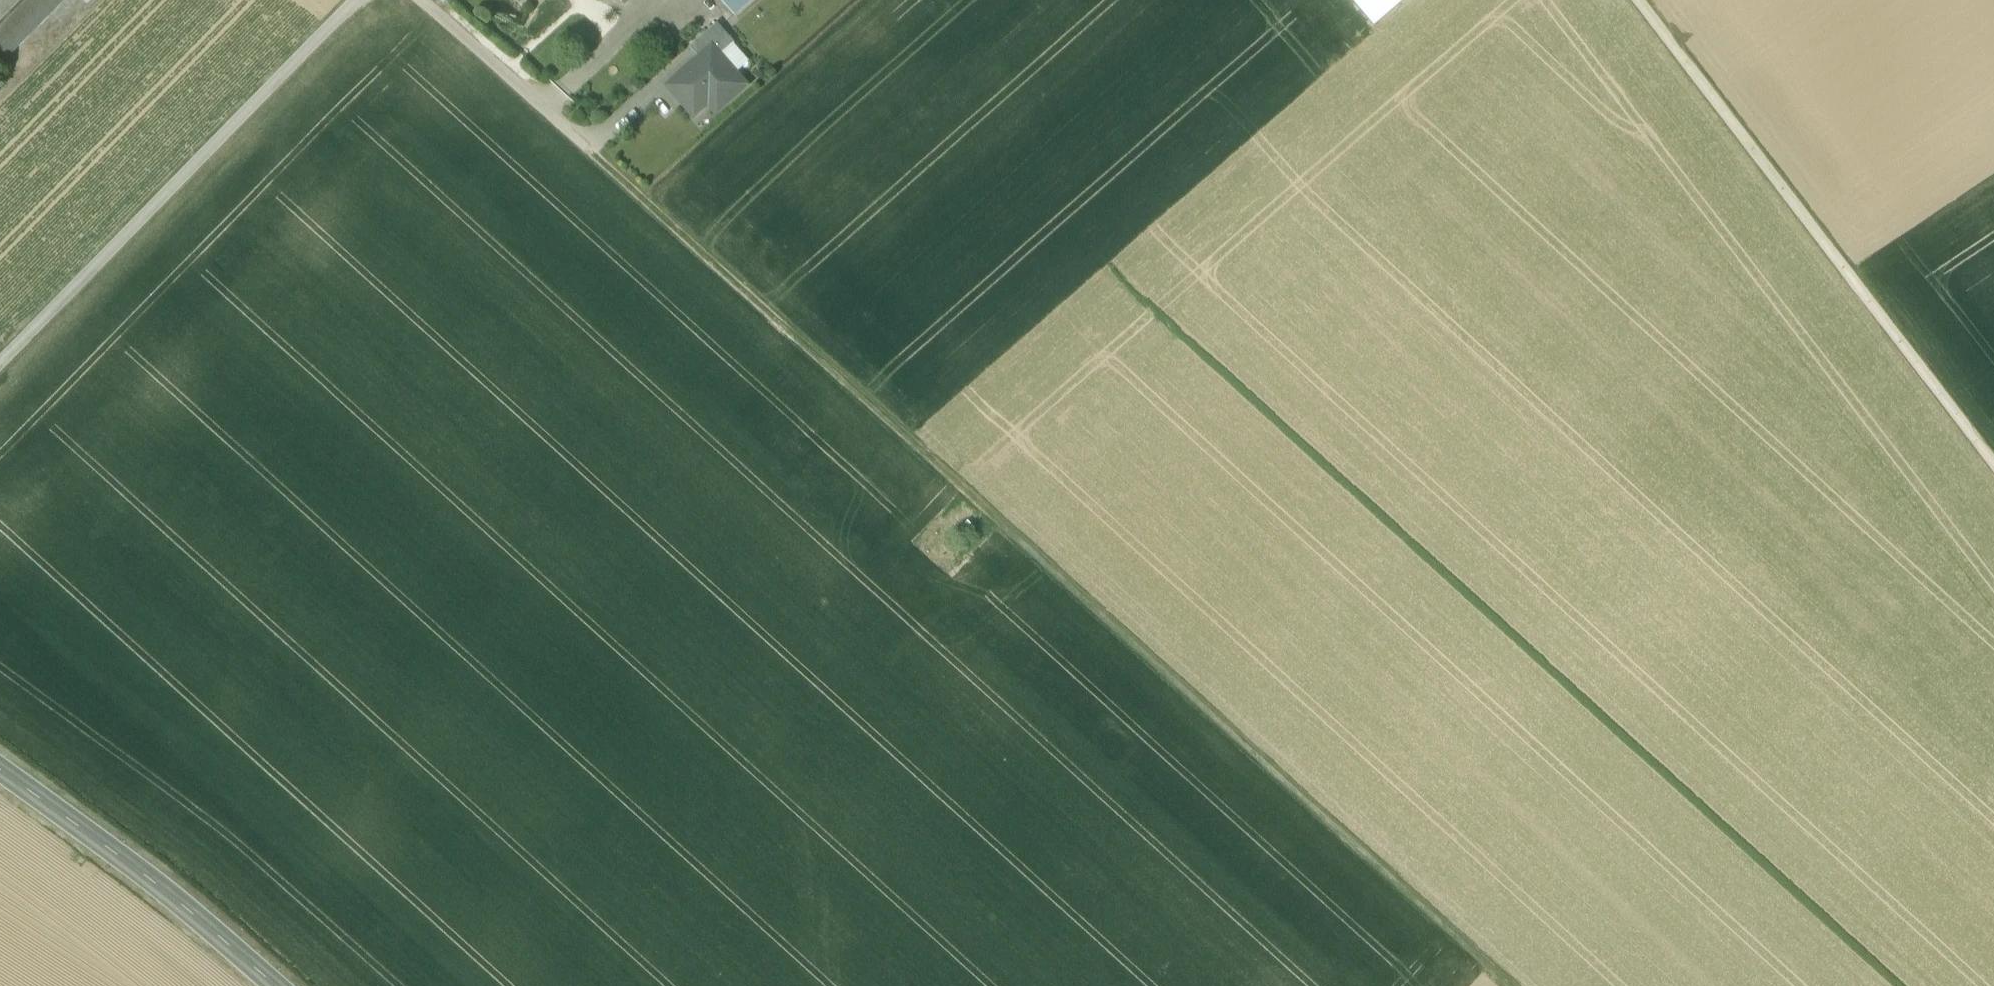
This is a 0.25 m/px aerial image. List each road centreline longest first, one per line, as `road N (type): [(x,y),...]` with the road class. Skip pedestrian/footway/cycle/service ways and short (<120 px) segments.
road 1 (track): [(593,148),(1518,985)]
road 2 (track): [(1642,0),(1993,460)]
road 3 (track): [(357,0),(0,362)]
road 4 (secondary): [(279,985),(151,878),(0,767)]

